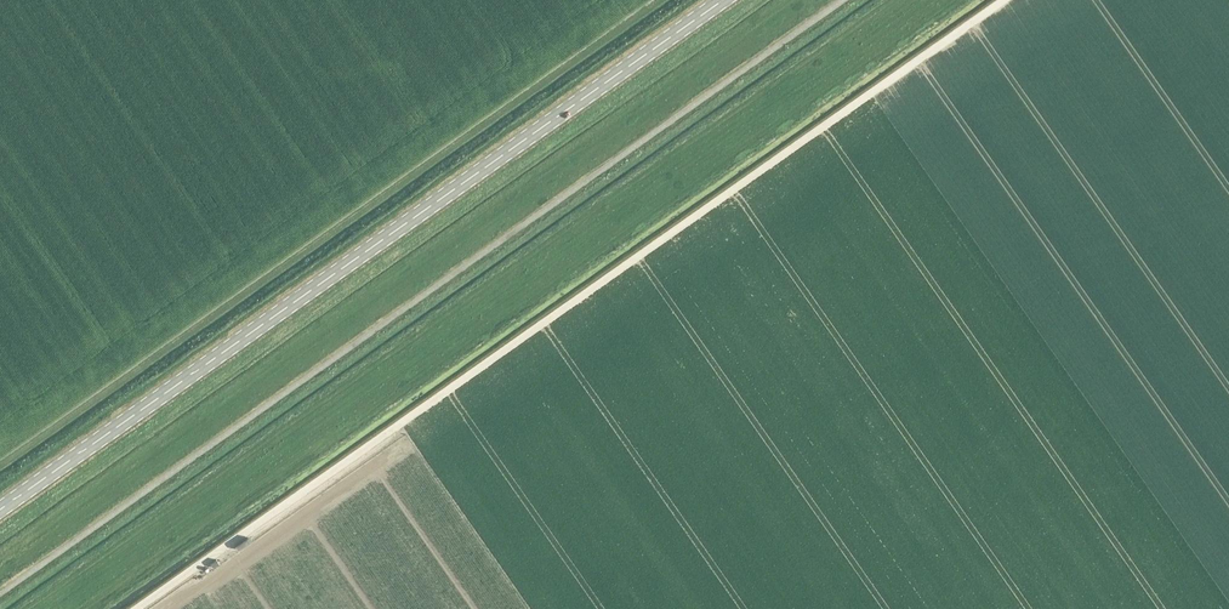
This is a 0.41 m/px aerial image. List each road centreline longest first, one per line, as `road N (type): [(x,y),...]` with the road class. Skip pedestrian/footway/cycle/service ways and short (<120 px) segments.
road 1 (secondary): [(0,509),(724,0)]

